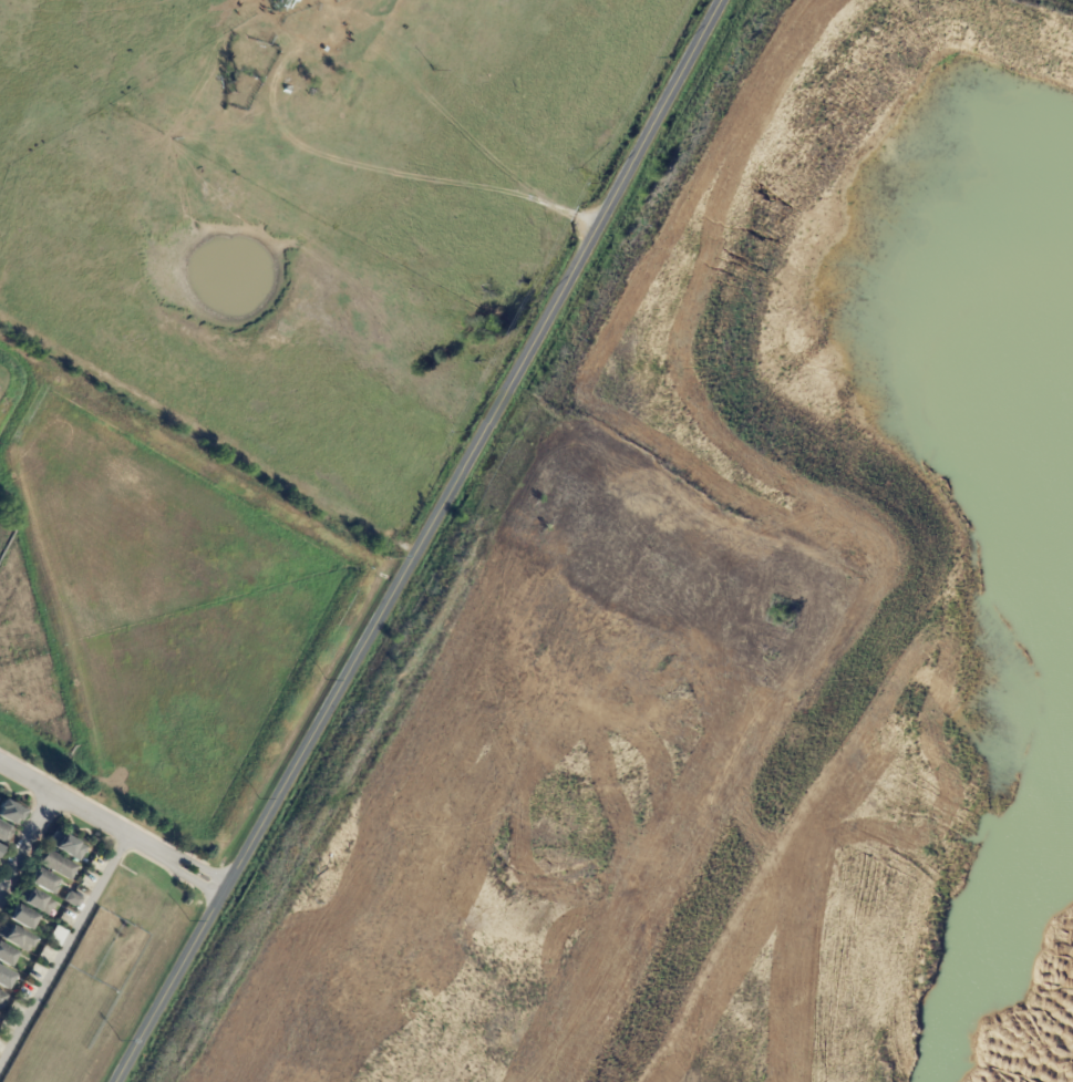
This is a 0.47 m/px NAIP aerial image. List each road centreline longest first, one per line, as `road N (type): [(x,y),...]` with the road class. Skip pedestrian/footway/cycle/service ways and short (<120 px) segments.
road 1 (residential): [(721,0),(514,384),(112,1081)]
road 2 (residential): [(0,761),(220,884)]

